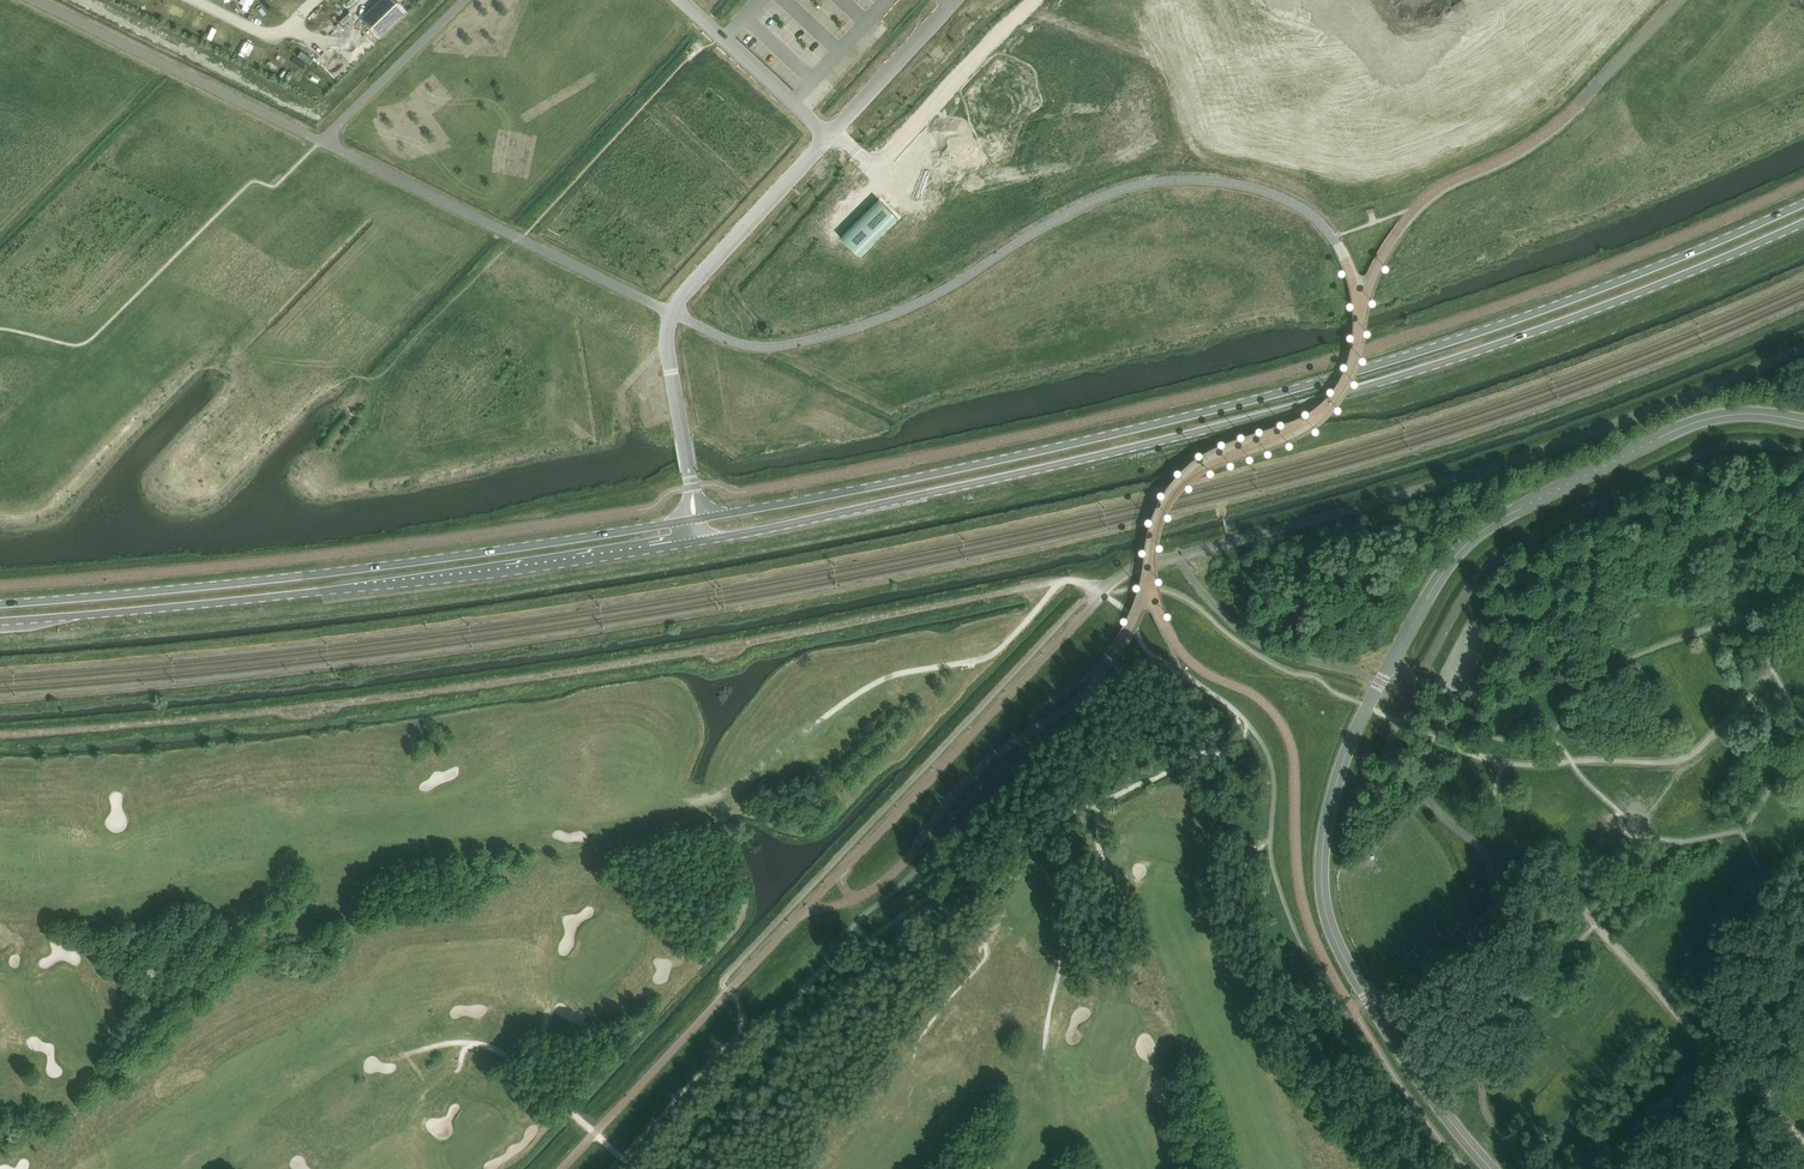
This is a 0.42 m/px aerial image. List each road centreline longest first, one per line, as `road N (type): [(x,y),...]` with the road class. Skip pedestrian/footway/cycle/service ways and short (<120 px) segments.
road 1 (secondary): [(1803,202),(1580,296),(1279,392),(930,474),(695,519)]
road 2 (secondary): [(697,540),(987,481),(1357,389),(1581,313),(1803,221)]
road 3 (unclassified): [(1803,422),(1746,414),(1687,425),(1486,528),(1434,586),(1352,739),(1324,844),(1326,917),(1438,1117),(1480,1168)]
road 4 (secondary): [(0,621),(403,581),(697,540)]
road 5 (secondary): [(695,519),(356,570),(0,603)]
road 6 (unclassified): [(688,466),(667,322),(832,136)]
road 7 (track): [(716,30),(519,237)]
road 8 (unclassified): [(832,136),(683,0)]
road 9 (unclassified): [(832,136),(955,0)]
road 10 (track): [(908,615),(1056,585)]

